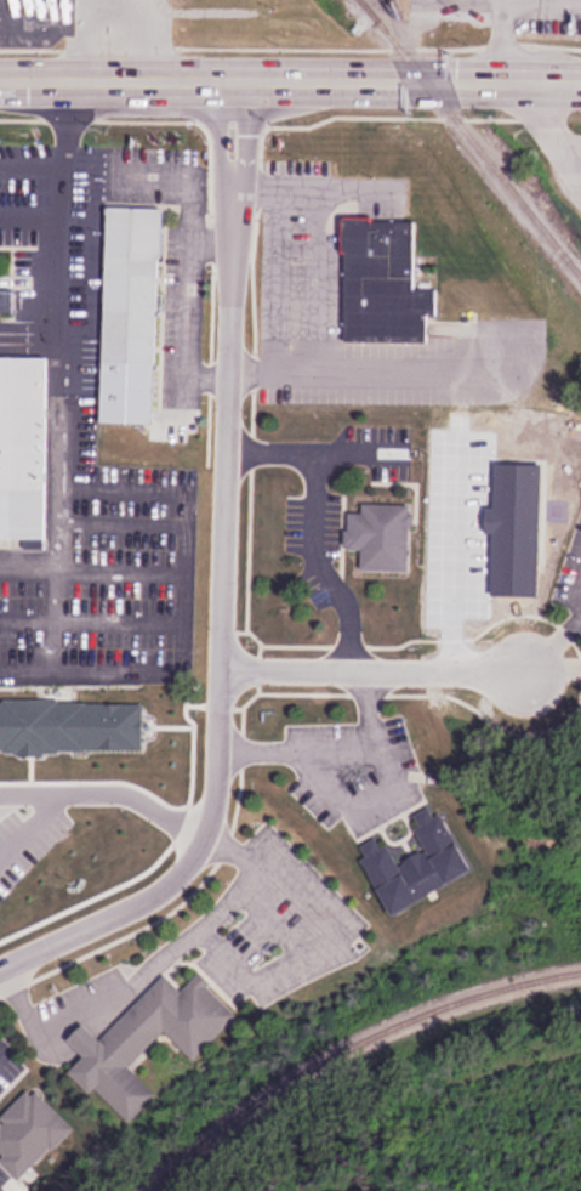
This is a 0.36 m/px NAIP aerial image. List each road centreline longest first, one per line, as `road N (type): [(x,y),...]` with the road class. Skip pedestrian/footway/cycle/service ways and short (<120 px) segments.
road 1 (residential): [(224,662),(234,78)]
road 2 (secondary): [(0,79),(580,85)]
road 3 (residential): [(0,962),(137,903),(195,852),(209,818),(224,662)]
road 4 (residential): [(224,662),(528,670)]

